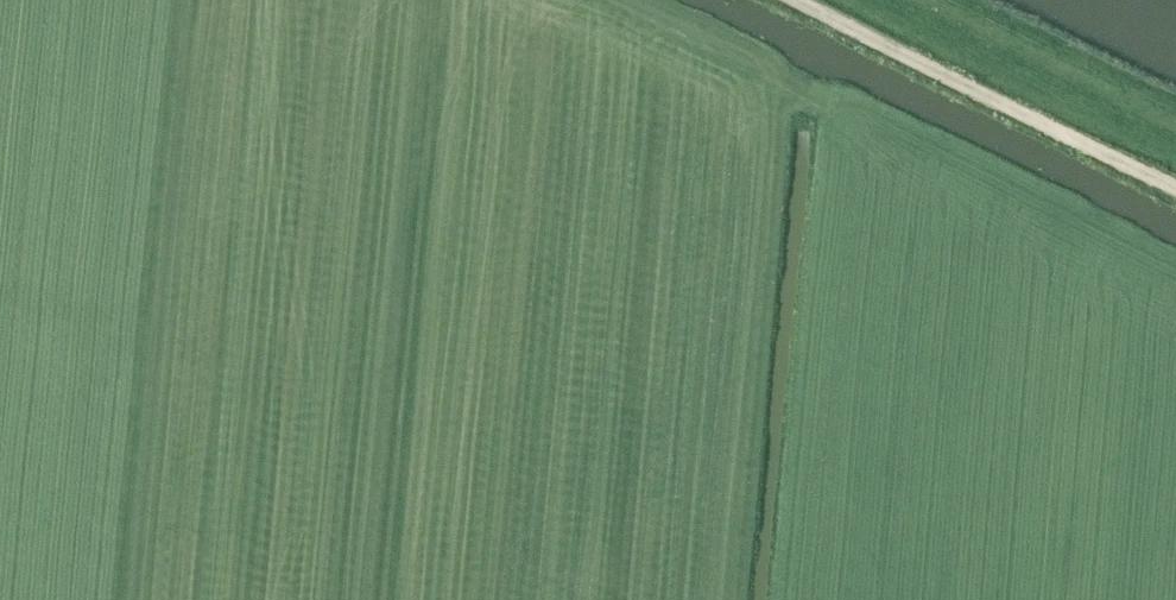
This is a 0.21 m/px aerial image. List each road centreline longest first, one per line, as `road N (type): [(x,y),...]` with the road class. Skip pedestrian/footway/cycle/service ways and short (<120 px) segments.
road 1 (track): [(799,0),(1175,188)]

